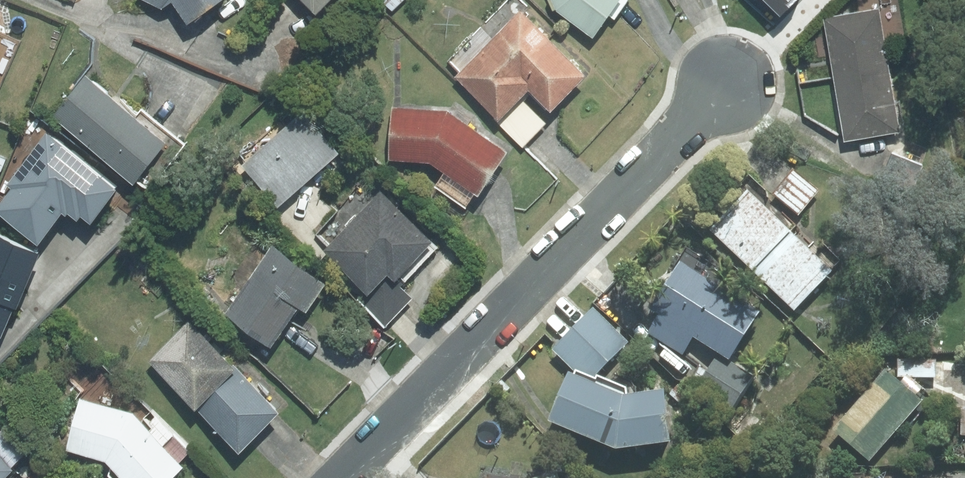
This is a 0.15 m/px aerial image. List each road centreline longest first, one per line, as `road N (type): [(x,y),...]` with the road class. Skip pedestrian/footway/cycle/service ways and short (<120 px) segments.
road 1 (residential): [(344,477),(725,87)]

